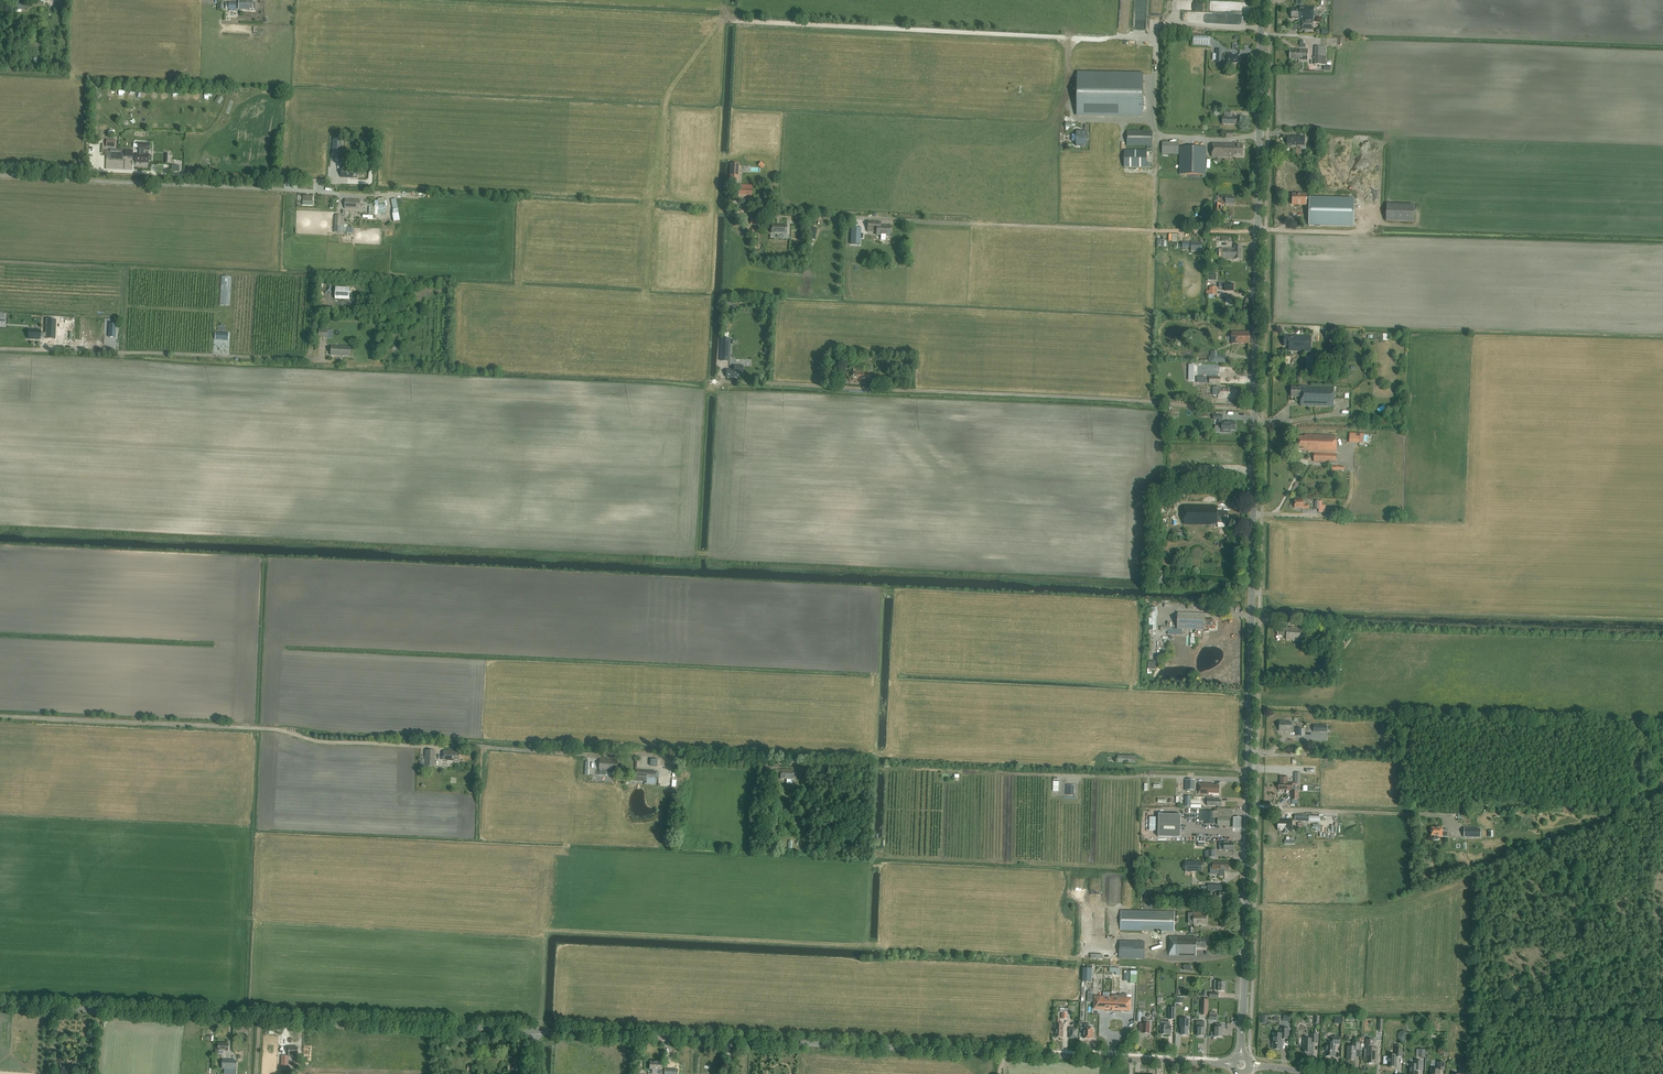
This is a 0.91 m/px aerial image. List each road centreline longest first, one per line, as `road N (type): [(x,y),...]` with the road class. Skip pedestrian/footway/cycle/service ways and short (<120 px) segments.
road 1 (tertiary): [(1249,778),(1262,0)]
road 2 (track): [(1188,777),(440,745)]
road 3 (tertiary): [(1233,1064),(535,1031)]
road 4 (track): [(1258,231),(722,211)]
road 5 (tertiary): [(535,1031),(0,1005)]
road 6 (track): [(739,382),(1254,409)]
road 7 (unclassified): [(440,745),(0,716)]
road 8 (track): [(1123,36),(719,25)]
road 9 (track): [(0,176),(363,195)]
road 10 (track): [(334,180),(0,165)]
road 11 (track): [(0,348),(324,360)]
road 12 (tertiary): [(1241,1057),(1249,778)]
road 13 (track): [(1265,231),(1415,226),(1418,209)]

